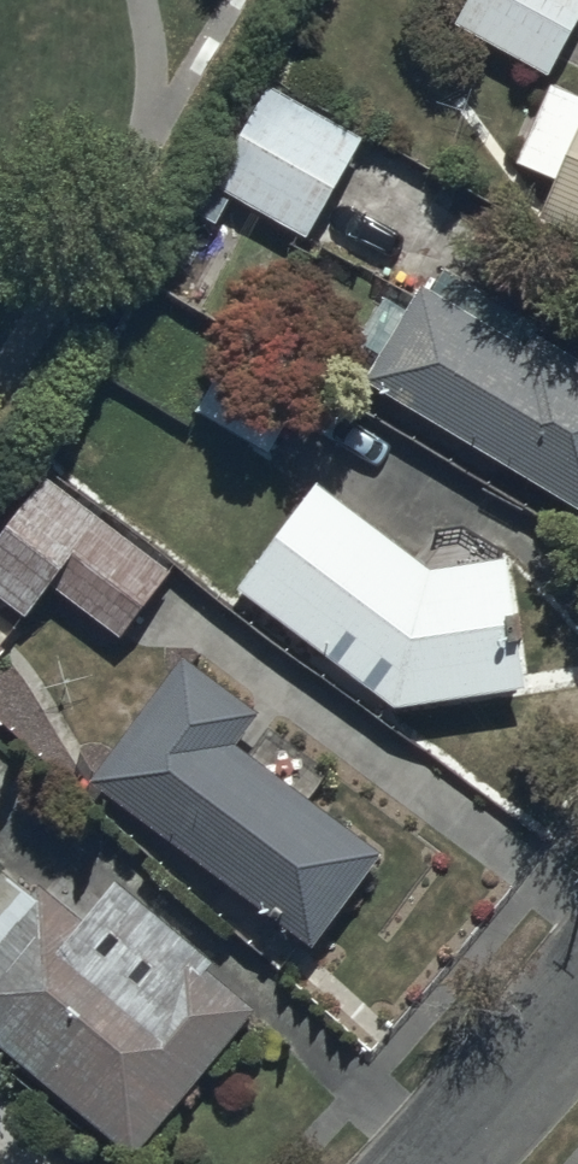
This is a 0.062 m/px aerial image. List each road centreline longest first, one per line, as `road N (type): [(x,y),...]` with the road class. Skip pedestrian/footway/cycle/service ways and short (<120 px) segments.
road 1 (residential): [(437,1163),(577,995)]

